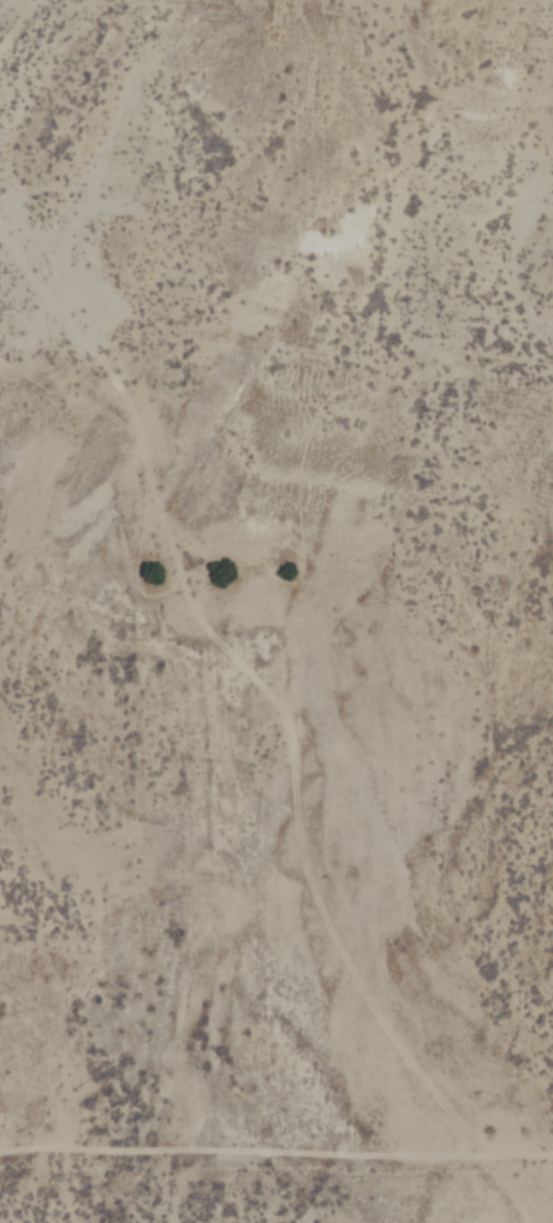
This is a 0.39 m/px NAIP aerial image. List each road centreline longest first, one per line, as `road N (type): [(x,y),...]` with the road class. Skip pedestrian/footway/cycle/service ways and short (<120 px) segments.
road 1 (track): [(552,1152),(57,1145),(0,1151)]

